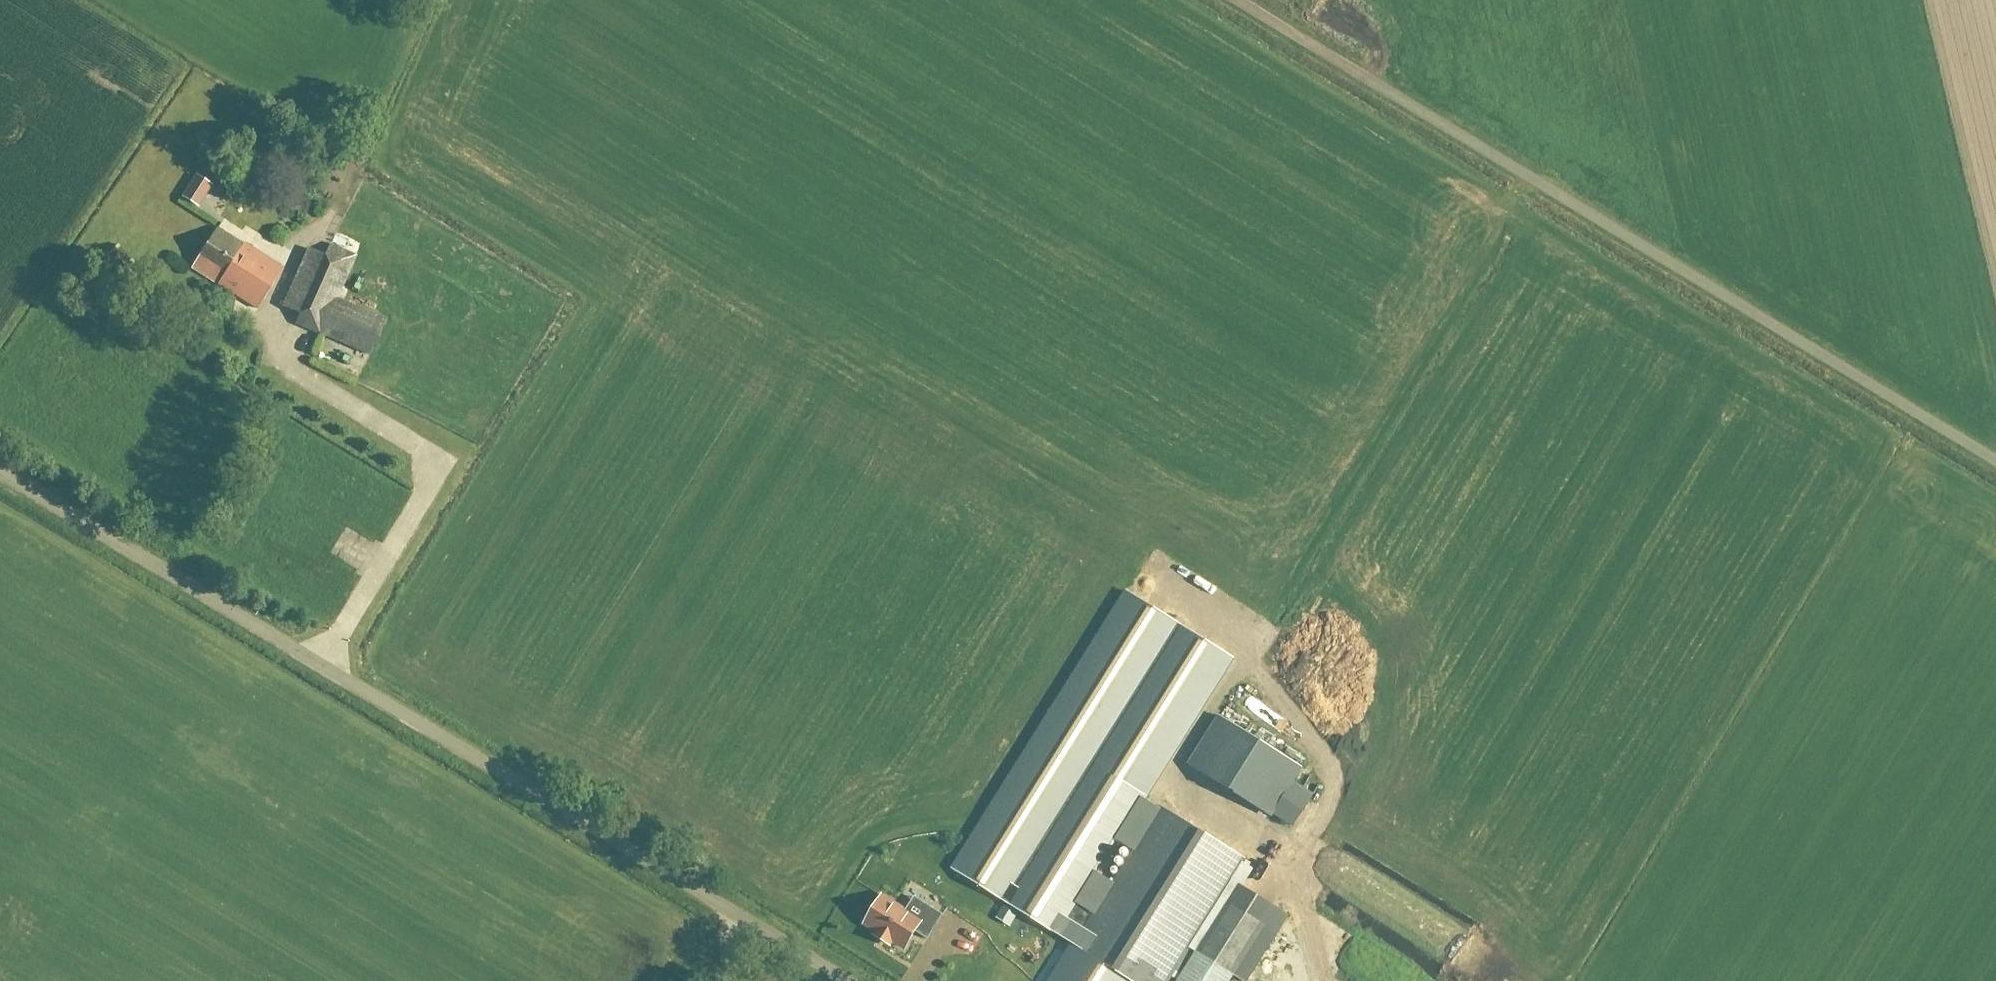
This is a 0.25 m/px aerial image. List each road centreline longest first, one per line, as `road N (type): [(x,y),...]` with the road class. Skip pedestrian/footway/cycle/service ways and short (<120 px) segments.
road 1 (unclassified): [(841,980),(0,474)]
road 2 (unclassified): [(1995,460),(1247,0)]

